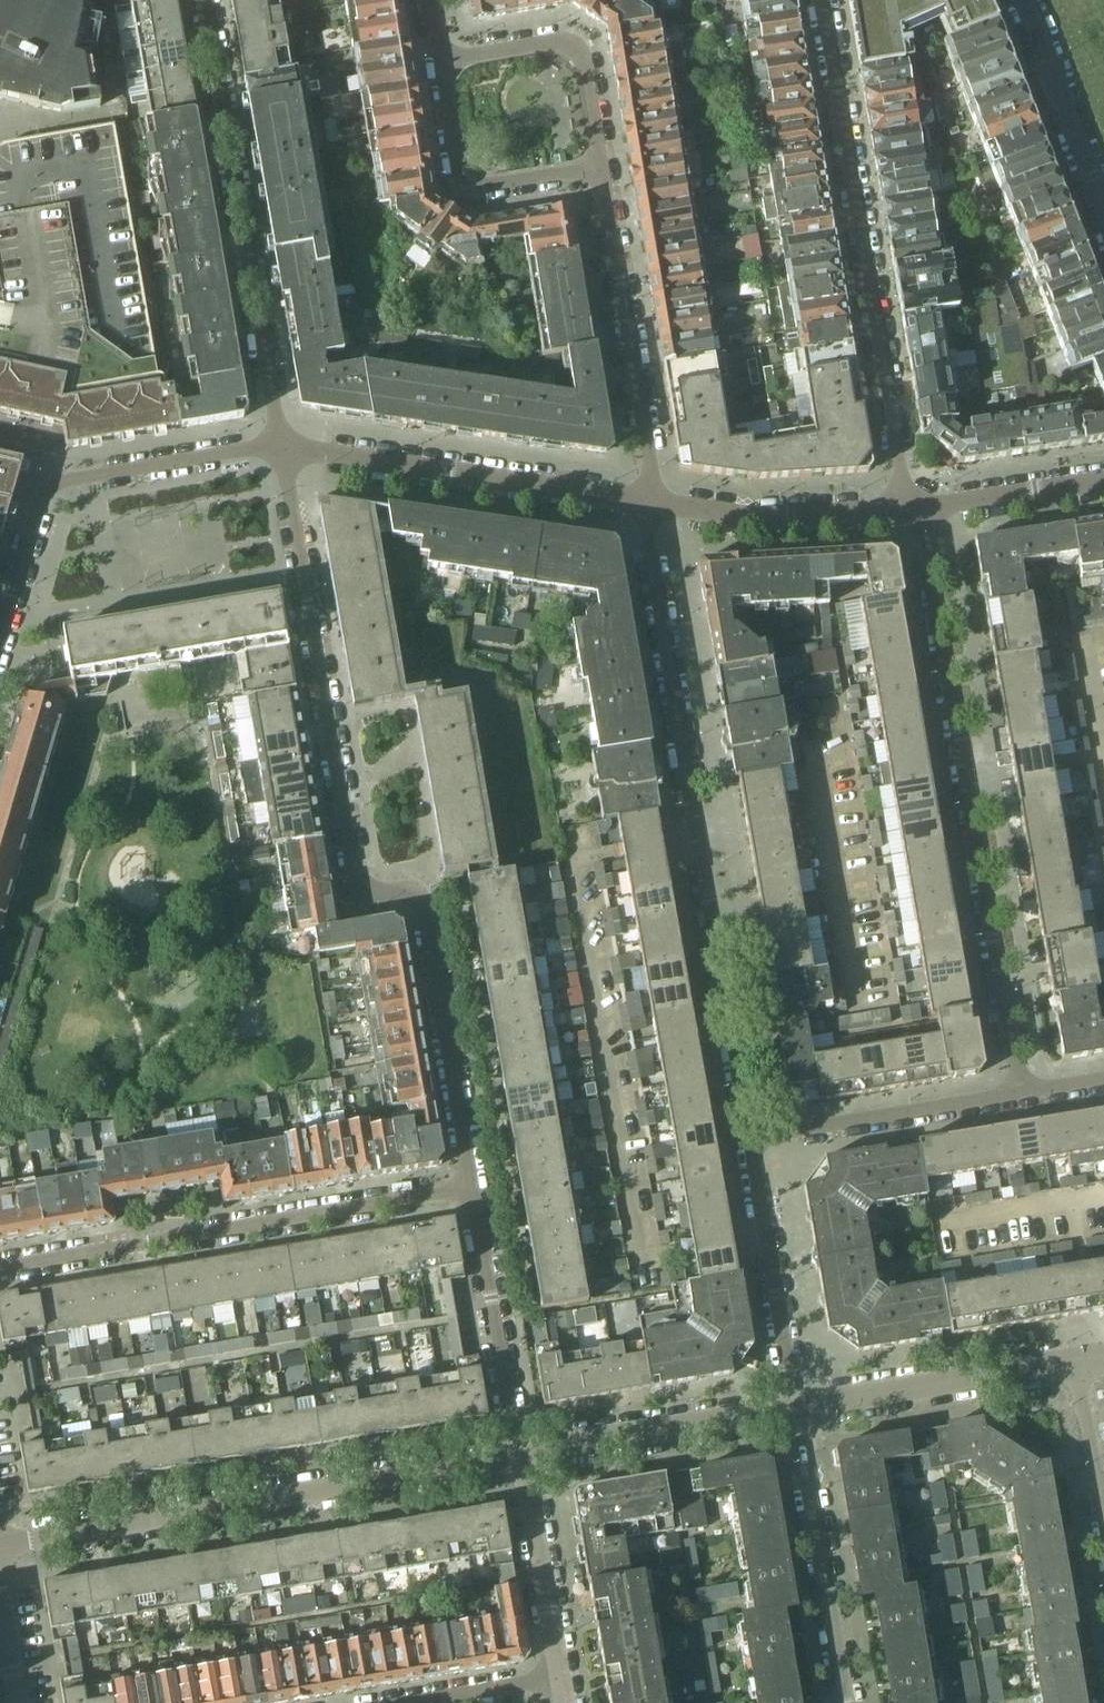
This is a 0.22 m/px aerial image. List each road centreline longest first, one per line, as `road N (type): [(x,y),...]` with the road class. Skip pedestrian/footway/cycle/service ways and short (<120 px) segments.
road 1 (residential): [(471,1188),(411,882),(353,893),(279,444)]
road 2 (residential): [(749,1136),(649,545),(649,502)]
road 3 (residential): [(919,513),(1019,1092)]
road 4 (residential): [(0,1547),(521,1458)]
road 5 (residential): [(829,0),(919,513)]
road 6 (residential): [(0,1268),(471,1188)]
road 7 (residential): [(204,0),(279,444)]
road 8 (residential): [(279,444),(57,483),(43,492),(0,626)]
road 9 (residential): [(279,444),(649,502)]
road 10 (residential): [(649,502),(651,463),(597,167)]
road 11 (residential): [(846,1702),(795,1409)]
road 12 (residential): [(795,1409),(1074,1363)]
road 13 (residential): [(521,1458),(795,1409)]
road 14 (residential): [(795,1409),(749,1136)]
road 15 (residential): [(521,1458),(471,1188)]
road 16 (residential): [(749,1136),(1019,1092)]
road 17 (residential): [(649,502),(760,519),(919,513)]
road 18 (residential): [(597,167),(467,189),(457,182),(440,60)]
road 19 (residential): [(597,167),(582,55),(555,40),(440,60)]
road 20 (residential): [(521,1458),(560,1676)]
road 21 (residential): [(1103,197),(1024,0)]
road 22 (residential): [(919,513),(1103,485)]
road 23 (residential): [(1103,1514),(1074,1363)]
road 24 (residential): [(560,1676),(412,1702)]

